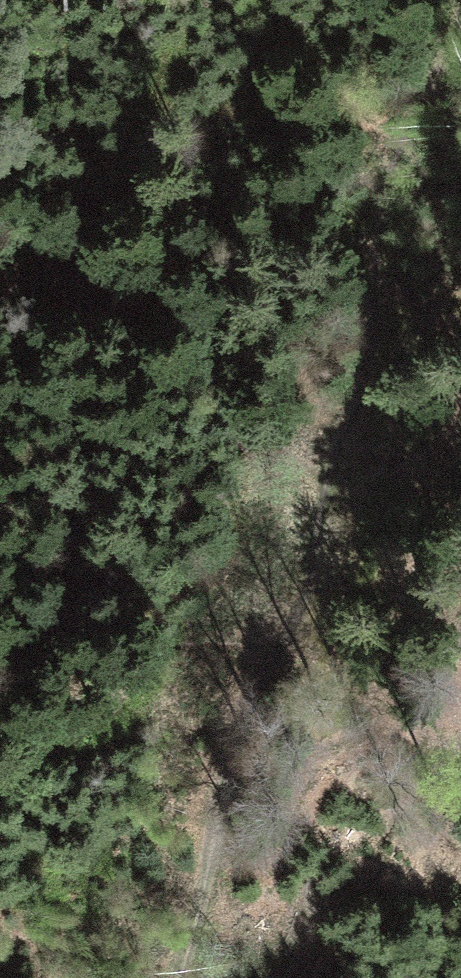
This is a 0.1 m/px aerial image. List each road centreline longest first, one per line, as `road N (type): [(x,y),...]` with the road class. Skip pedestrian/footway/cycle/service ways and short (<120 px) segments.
road 1 (track): [(420,0),(207,977)]
road 2 (track): [(290,583),(205,390),(26,305),(0,311)]
road 3 (track): [(290,583),(0,828)]

